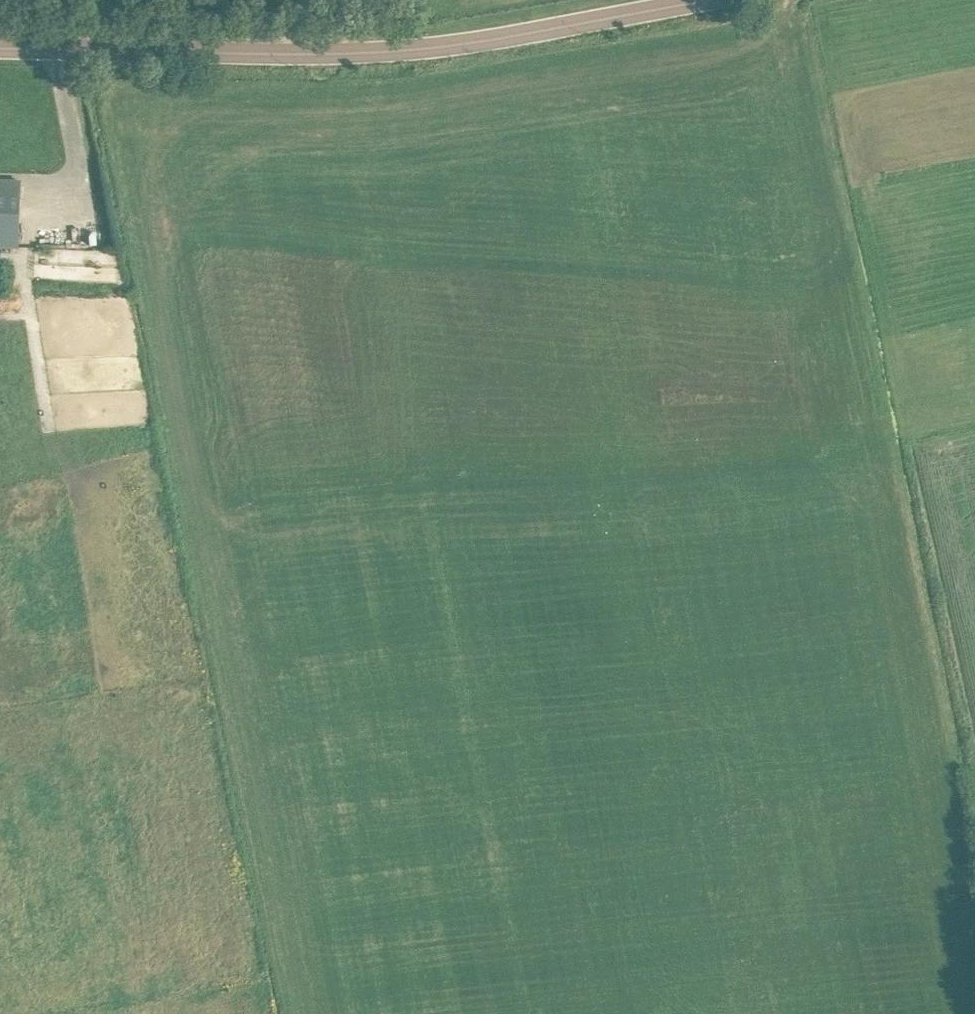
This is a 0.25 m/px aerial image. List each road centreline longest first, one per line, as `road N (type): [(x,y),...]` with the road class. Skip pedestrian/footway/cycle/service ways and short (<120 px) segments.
road 1 (tertiary): [(0,47),(408,49),(705,0)]

